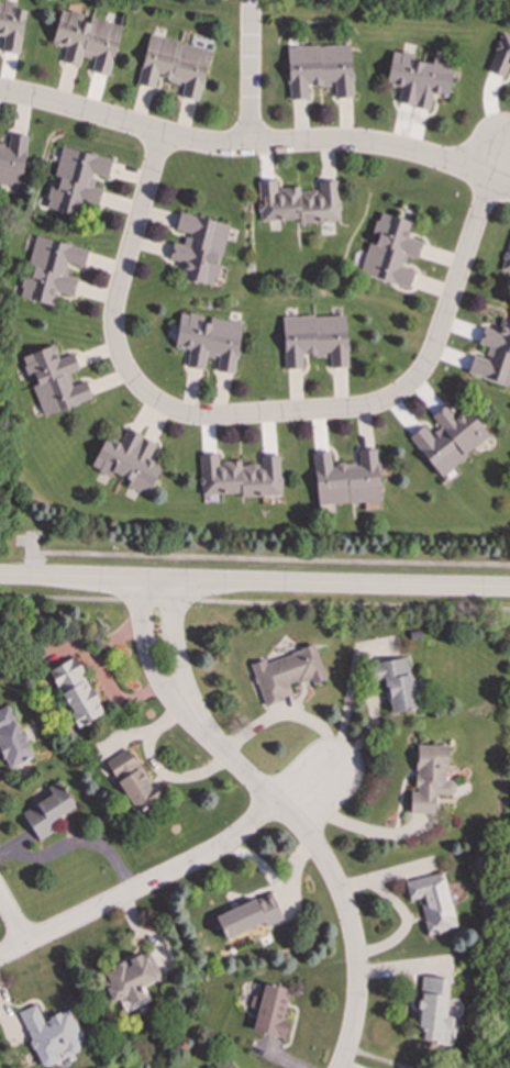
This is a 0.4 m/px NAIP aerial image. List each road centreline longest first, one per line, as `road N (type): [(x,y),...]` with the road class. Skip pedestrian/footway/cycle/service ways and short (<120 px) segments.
road 1 (residential): [(491,182),(429,360),(406,388),(358,409),(189,416),(132,380),(114,330),(159,134)]
road 2 (residential): [(509,190),(411,152),(333,142),(200,143),(0,92)]
road 3 (tertiary): [(0,577),(509,589)]
road 4 (residential): [(178,699),(309,838),(334,883),(358,987),(340,1067)]
road 5 (residential): [(0,956),(223,846),(332,765)]
road 6 (residential): [(252,0),(250,144)]
road 7 (residential): [(135,580),(149,661),(178,699)]

